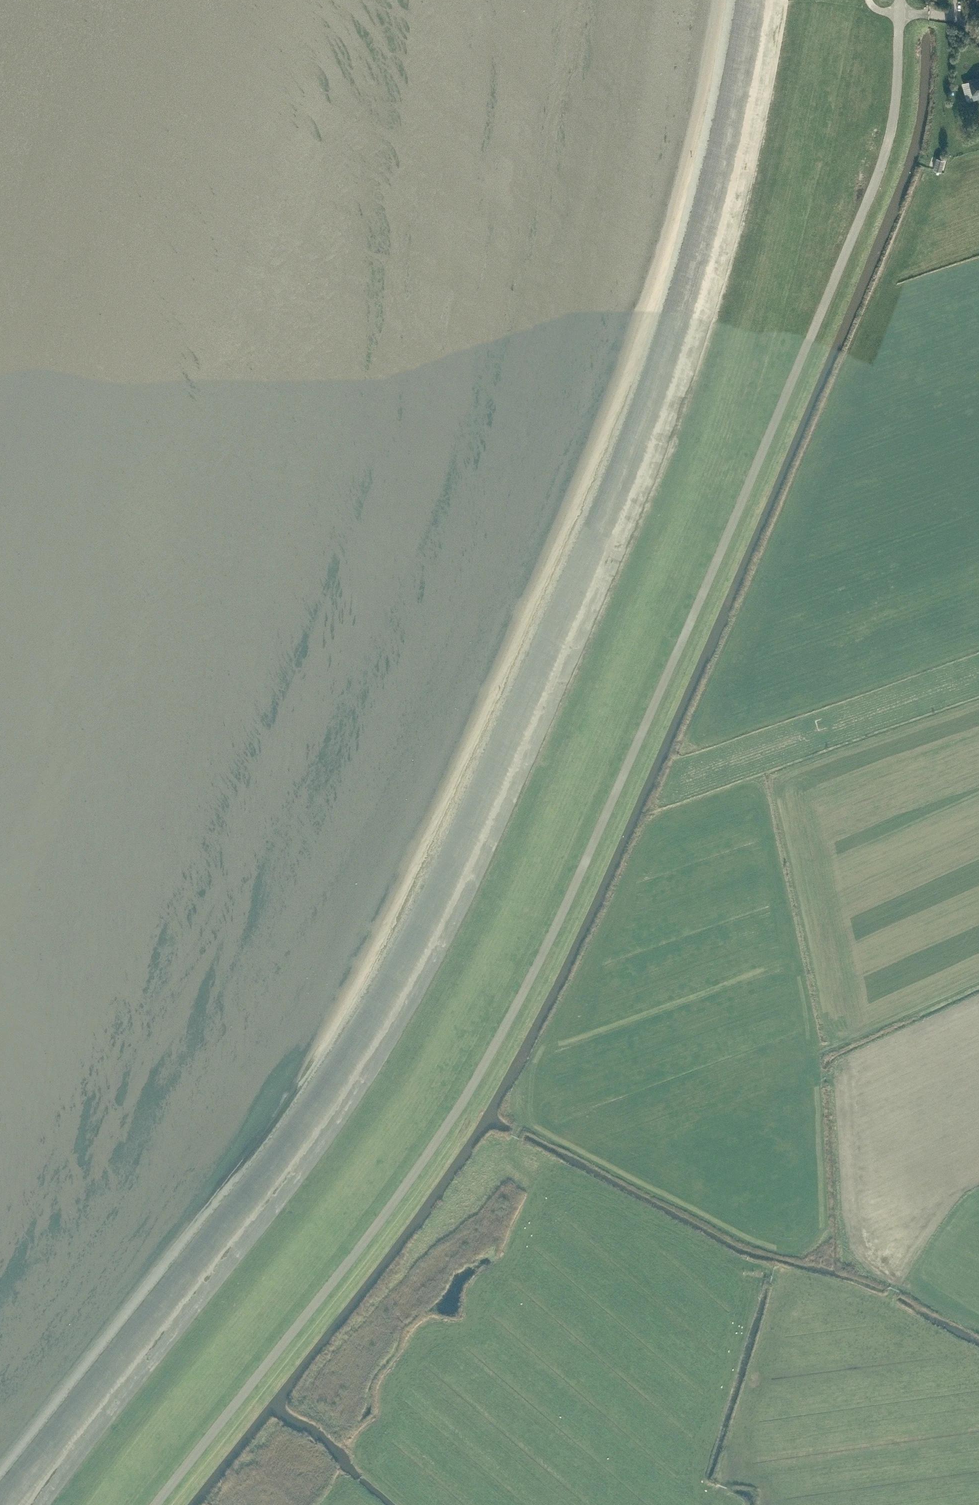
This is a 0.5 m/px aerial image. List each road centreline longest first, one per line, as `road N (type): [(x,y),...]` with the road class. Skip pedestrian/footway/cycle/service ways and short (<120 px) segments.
road 1 (unclassified): [(159,1504),(368,1239),(457,1111),(526,991),(734,521),(888,145),(899,12)]

